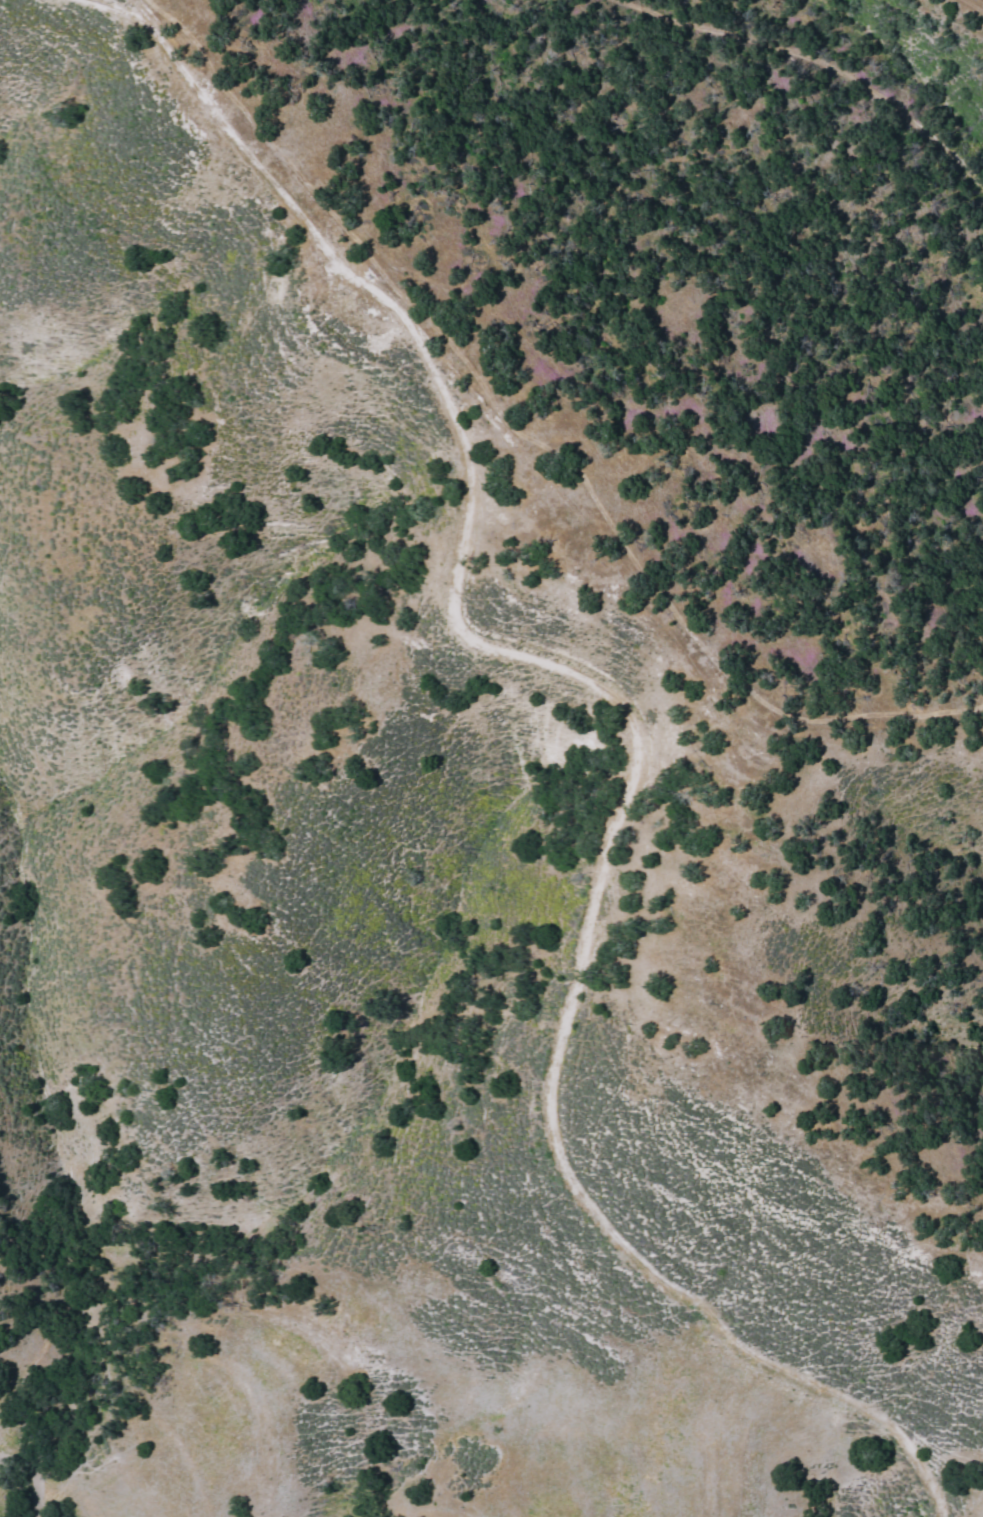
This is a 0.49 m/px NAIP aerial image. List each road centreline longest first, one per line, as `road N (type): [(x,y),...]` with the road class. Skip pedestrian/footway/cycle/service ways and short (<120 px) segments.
road 1 (track): [(88,0),(168,39),(302,210),(314,300),(326,318),(426,383),(455,415),(475,470),(464,617),(496,643),(597,683),(629,719),(637,764),(557,1075),(564,1152),(587,1196),(641,1262),(705,1316),(895,1427),(935,1489),(940,1516)]

